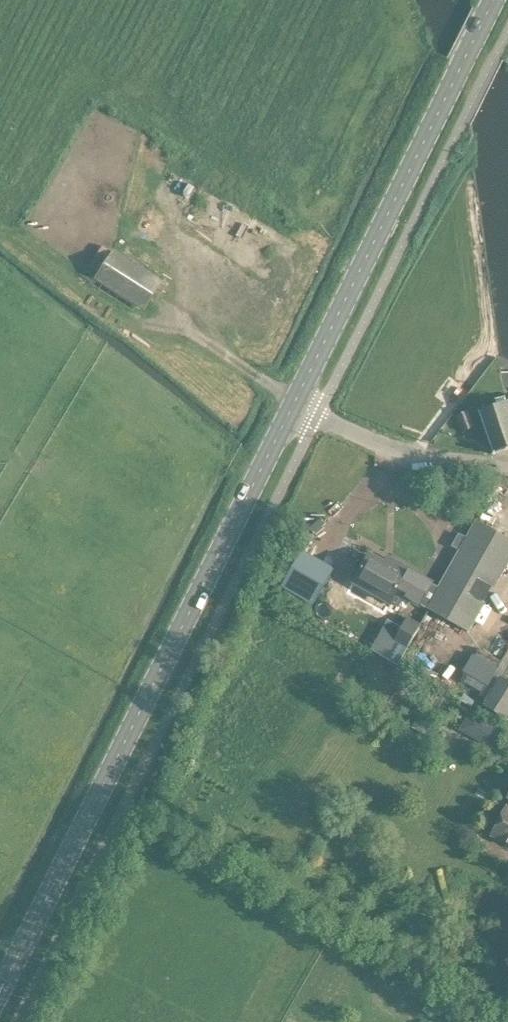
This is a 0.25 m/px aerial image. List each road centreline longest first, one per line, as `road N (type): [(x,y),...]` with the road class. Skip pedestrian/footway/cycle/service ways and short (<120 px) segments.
road 1 (tertiary): [(0,991),(289,405)]
road 2 (tertiary): [(289,405),(493,0)]
road 3 (unclassified): [(507,464),(408,456),(289,405)]

